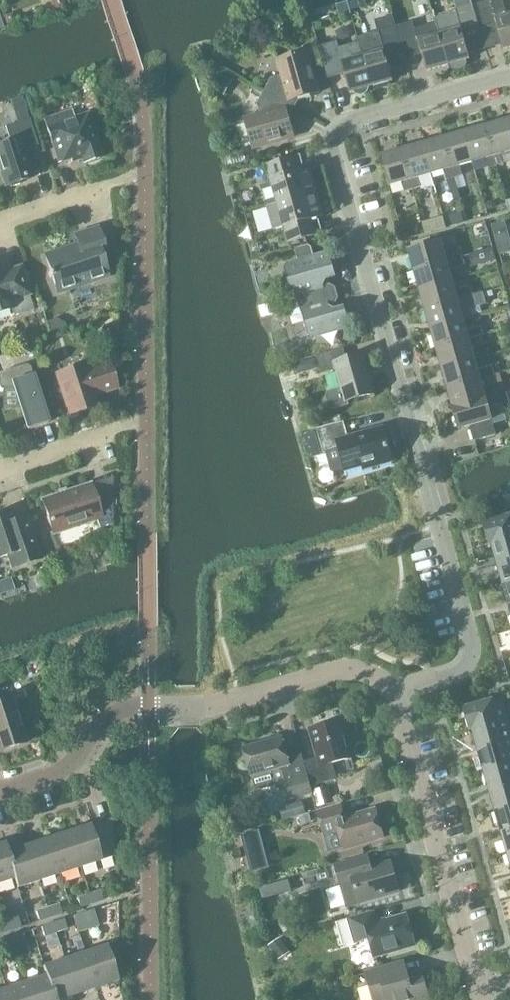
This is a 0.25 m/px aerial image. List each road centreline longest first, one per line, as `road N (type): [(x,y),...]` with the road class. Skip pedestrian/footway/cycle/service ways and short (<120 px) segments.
road 1 (residential): [(397,690),(462,671),(472,650),(332,133),(509,78)]
road 2 (residential): [(0,794),(57,774),(114,714),(198,710),(353,668),(397,690)]
road 3 (residential): [(397,690),(483,993)]

